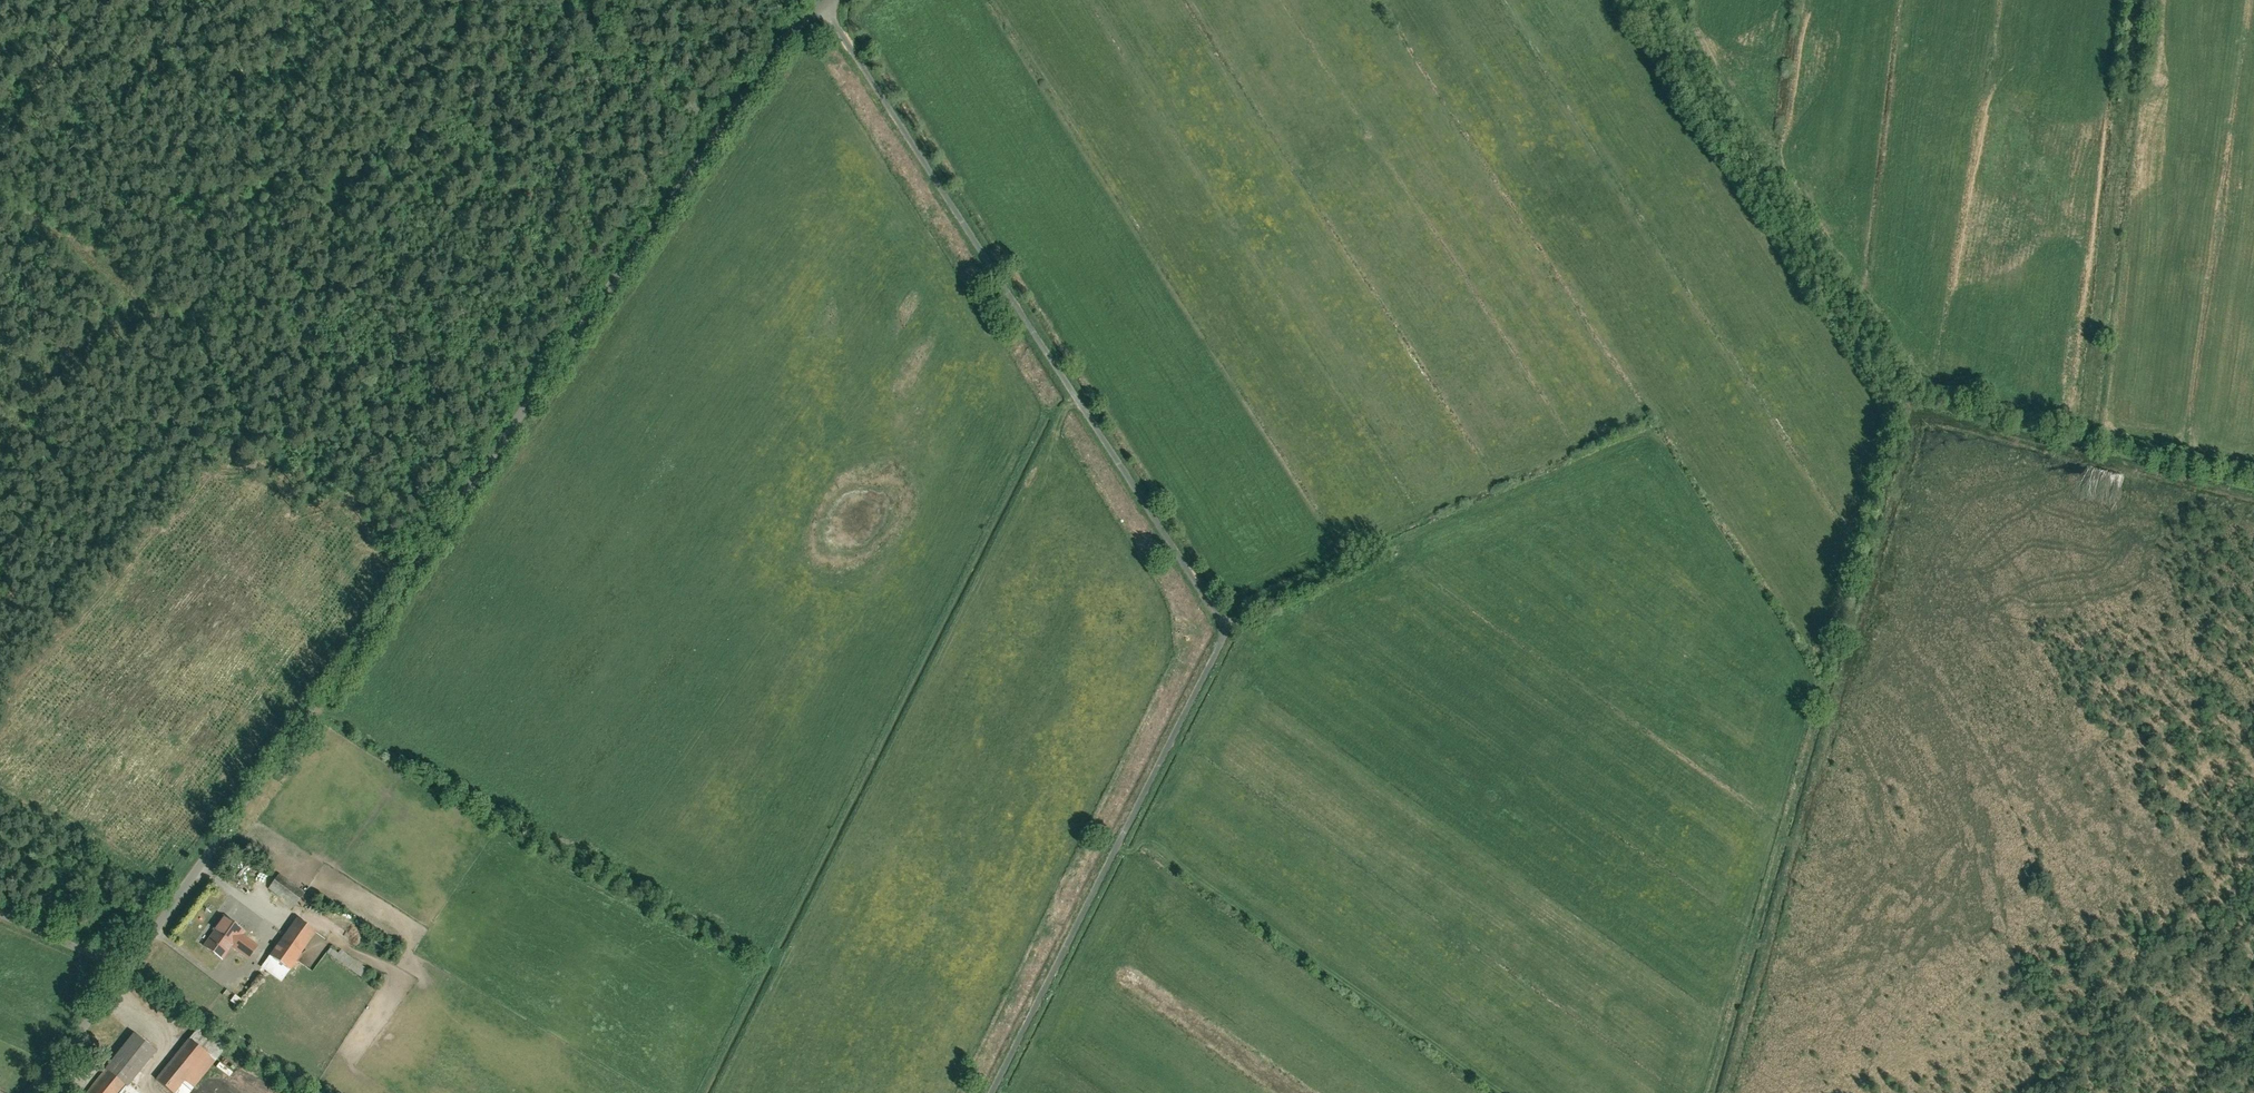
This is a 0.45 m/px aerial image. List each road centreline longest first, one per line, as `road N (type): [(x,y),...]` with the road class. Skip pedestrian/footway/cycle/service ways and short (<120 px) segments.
road 1 (unclassified): [(997,1092),(1226,635),(1221,613),(948,199),(832,0)]
road 2 (residential): [(789,0),(737,48),(124,965)]
road 3 (residential): [(124,965),(31,1092)]
road 4 (residential): [(124,965),(0,906)]

